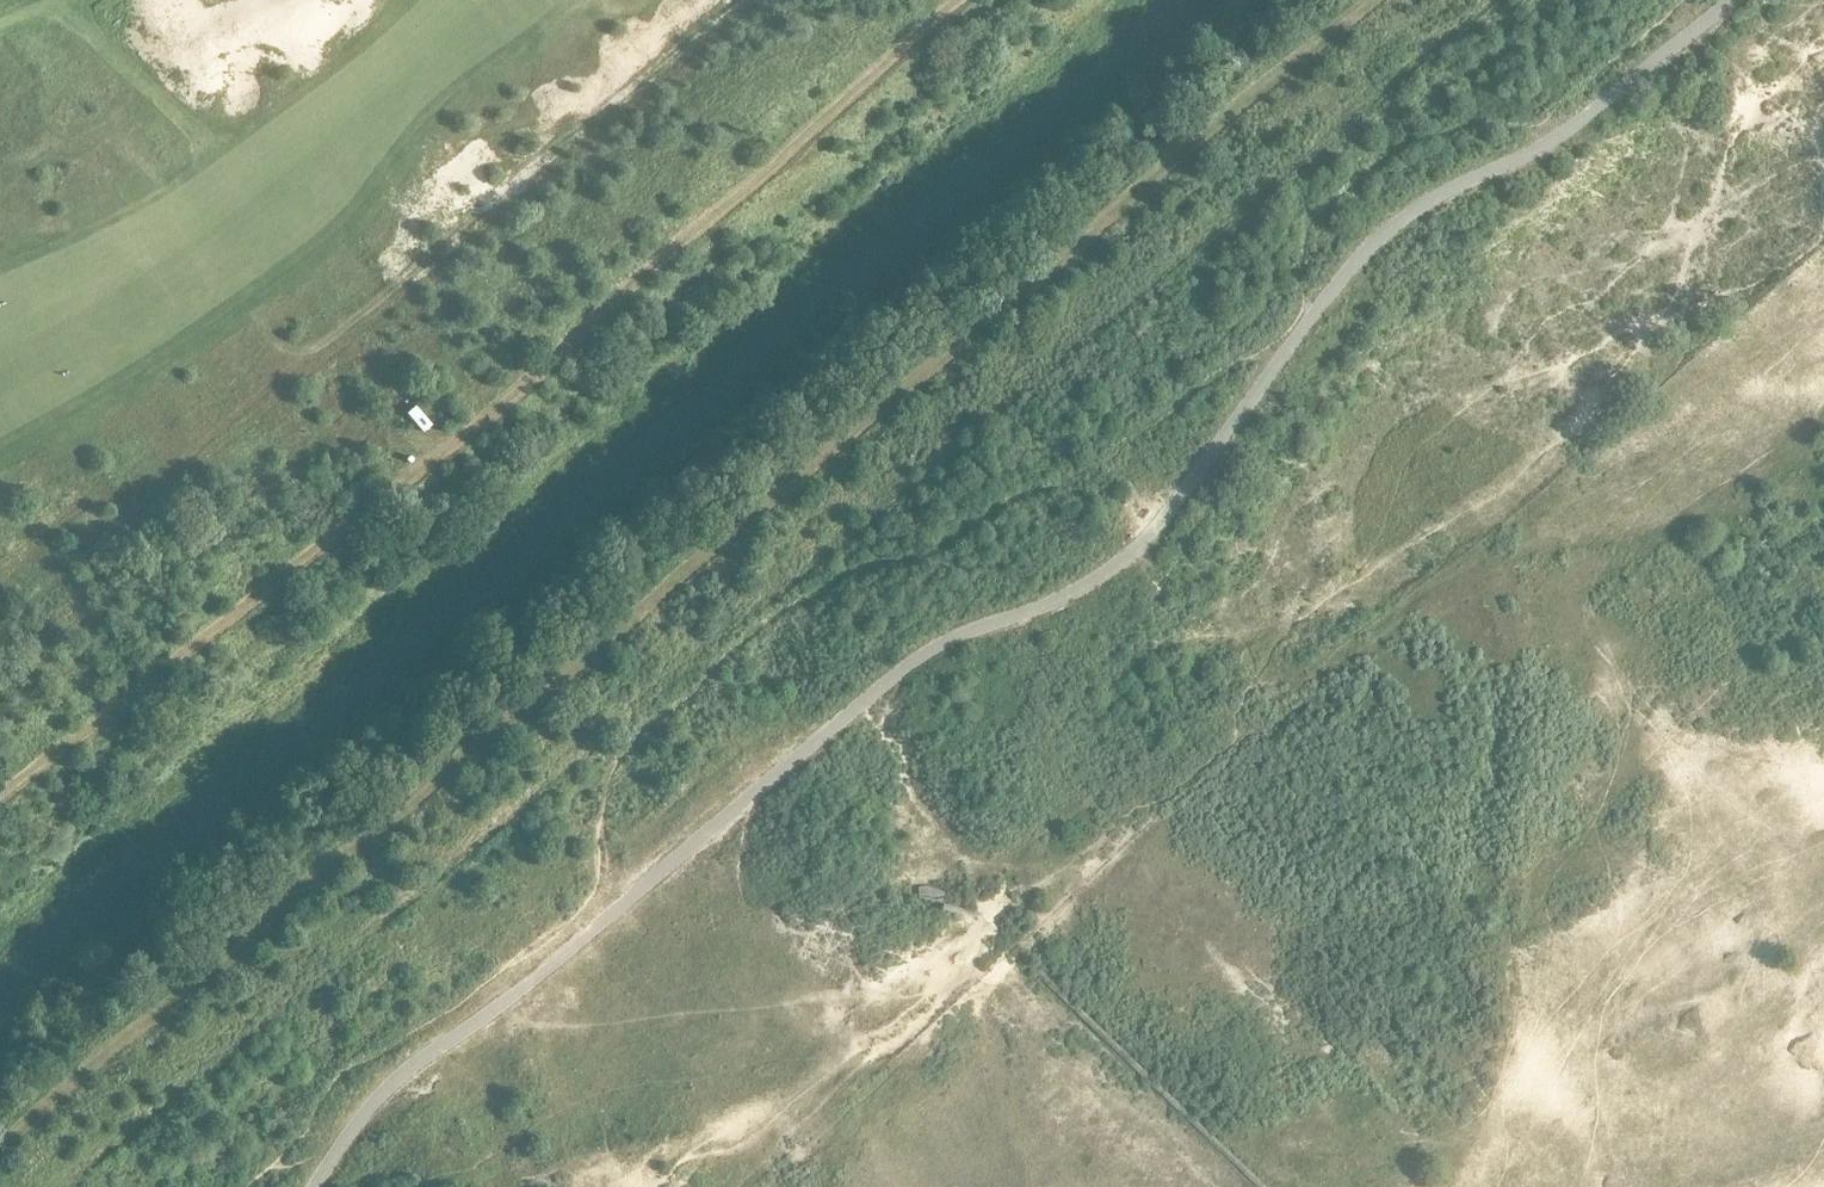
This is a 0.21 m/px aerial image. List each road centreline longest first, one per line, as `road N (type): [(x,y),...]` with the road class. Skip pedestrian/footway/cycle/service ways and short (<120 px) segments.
road 1 (track): [(0,1150),(1382,0)]
road 2 (track): [(954,0),(500,406),(0,799)]
road 3 (track): [(736,0),(485,202),(164,485),(69,506),(0,579)]

